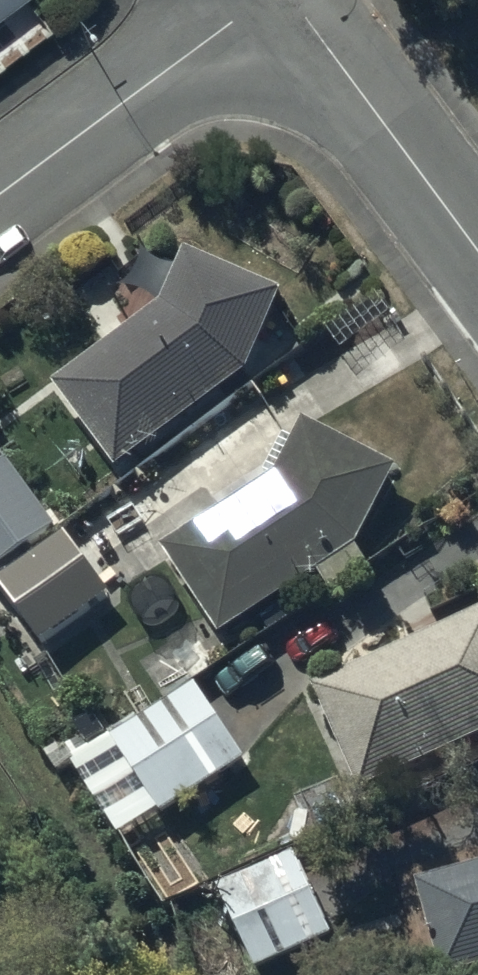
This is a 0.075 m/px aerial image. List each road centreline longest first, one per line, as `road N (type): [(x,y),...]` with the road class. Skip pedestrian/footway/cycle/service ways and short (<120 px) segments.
road 1 (residential): [(260,0),(0,191)]
road 2 (residential): [(294,0),(477,251)]

